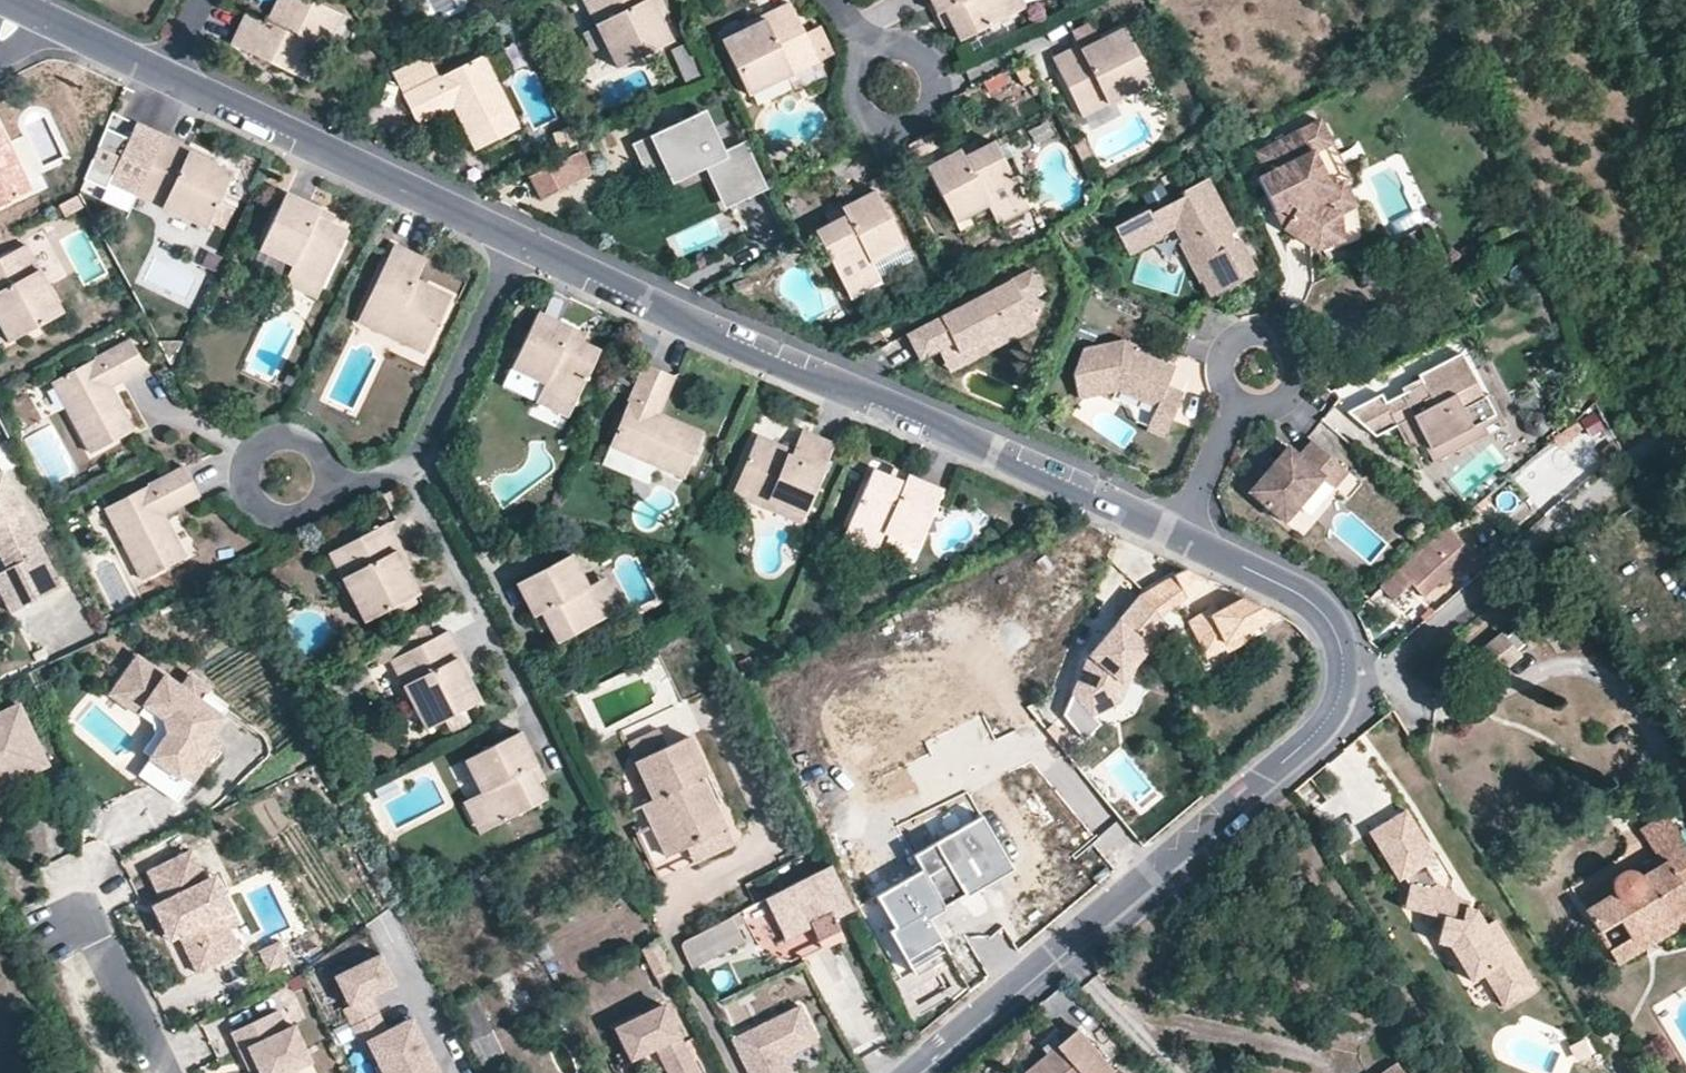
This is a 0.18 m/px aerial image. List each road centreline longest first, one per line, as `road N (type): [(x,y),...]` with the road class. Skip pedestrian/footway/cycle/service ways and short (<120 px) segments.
road 1 (residential): [(516,243),(1175,535)]
road 2 (residential): [(913,1072),(1336,717),(1348,677)]
road 3 (residential): [(169,75),(516,243)]
road 4 (residential): [(407,464),(531,709)]
road 5 (residential): [(1348,677),(1398,671),(1545,540)]
road 6 (residential): [(516,243),(407,464)]
road 7 (residential): [(330,487),(327,459),(306,439),(278,437),(255,454),(248,482),(261,507),(287,519),(324,500)]
road 8 (residential): [(1175,535),(1296,592),(1335,624),(1348,677)]
road 9 (residential): [(1238,402),(1266,408),(1290,392),(1291,350),(1267,334),(1238,339),(1222,363),(1227,392)]
road 10 (residential): [(22,7),(169,75)]
road 11 (residential): [(1175,535),(1238,402)]
road 12 (residential): [(913,124),(933,103),(928,61),(903,45),(875,49)]
road 13 (residential): [(875,49),(855,70),(861,112),(885,128),(913,124)]

